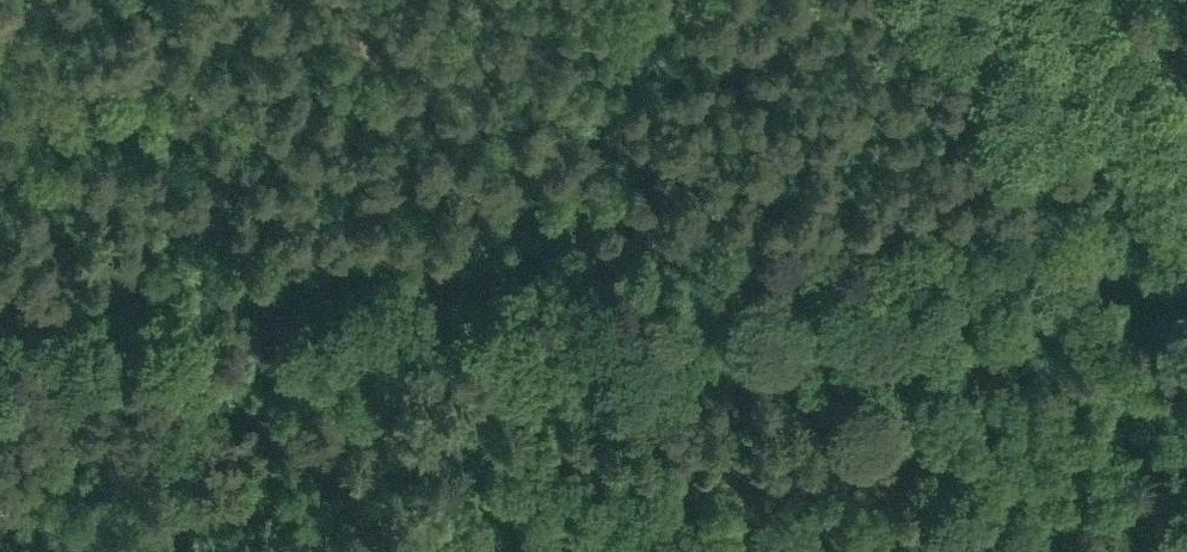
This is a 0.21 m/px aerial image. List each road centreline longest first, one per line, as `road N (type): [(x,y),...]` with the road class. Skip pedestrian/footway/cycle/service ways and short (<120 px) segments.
road 1 (track): [(1000,0),(1186,298)]

